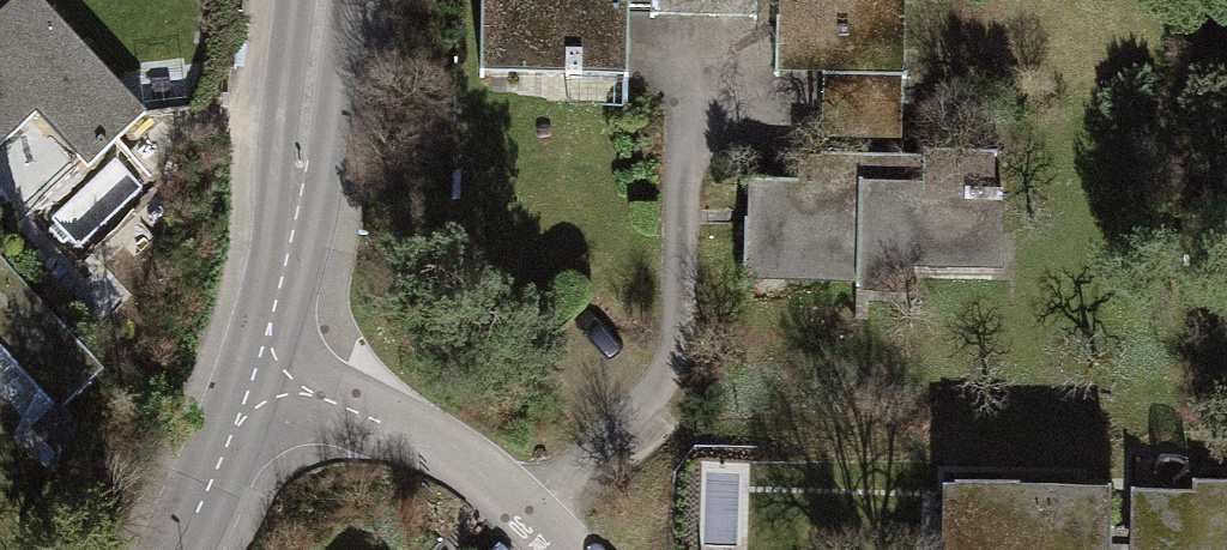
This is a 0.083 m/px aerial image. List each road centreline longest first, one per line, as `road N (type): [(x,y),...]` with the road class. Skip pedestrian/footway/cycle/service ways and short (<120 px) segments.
road 1 (tertiary): [(322,0),(290,252),(255,373)]
road 2 (residential): [(255,373),(407,437),(533,523),(560,549)]
road 3 (tertiary): [(255,373),(174,549)]

